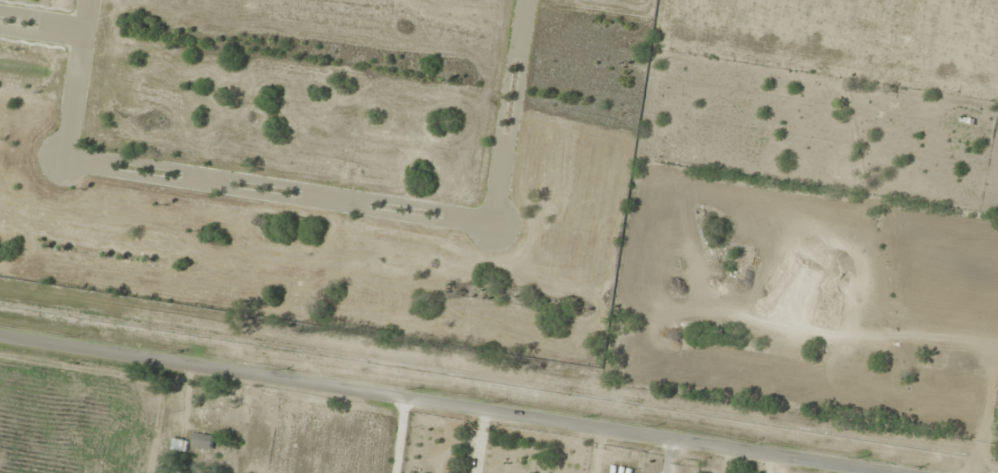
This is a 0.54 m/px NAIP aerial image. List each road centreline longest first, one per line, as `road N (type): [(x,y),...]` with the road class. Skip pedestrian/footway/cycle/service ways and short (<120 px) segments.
road 1 (tertiary): [(0,336),(879,472)]

